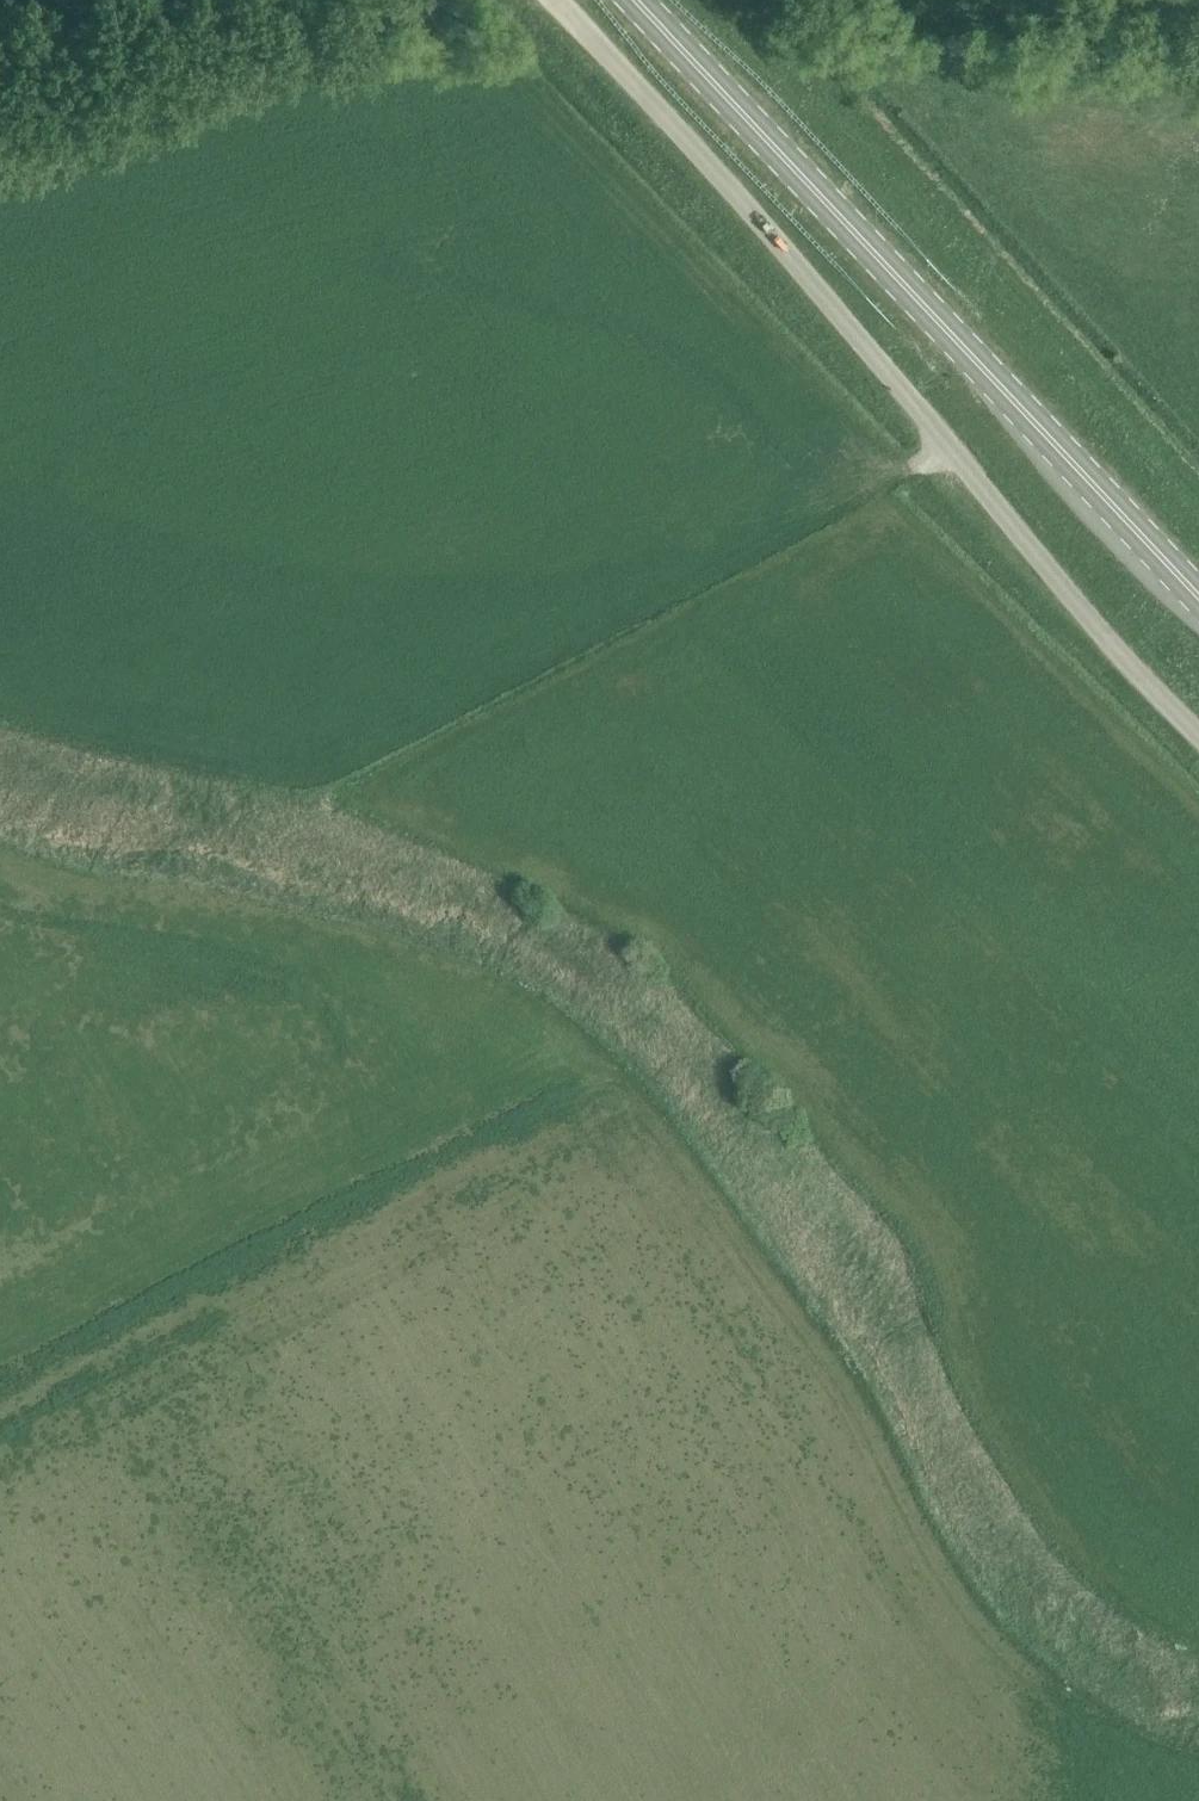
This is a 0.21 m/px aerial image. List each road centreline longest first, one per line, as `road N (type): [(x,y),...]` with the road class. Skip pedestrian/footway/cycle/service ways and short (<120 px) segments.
road 1 (unclassified): [(1198,734),(1111,645),(806,277),(552,0)]
road 2 (primary): [(1198,598),(634,0)]

